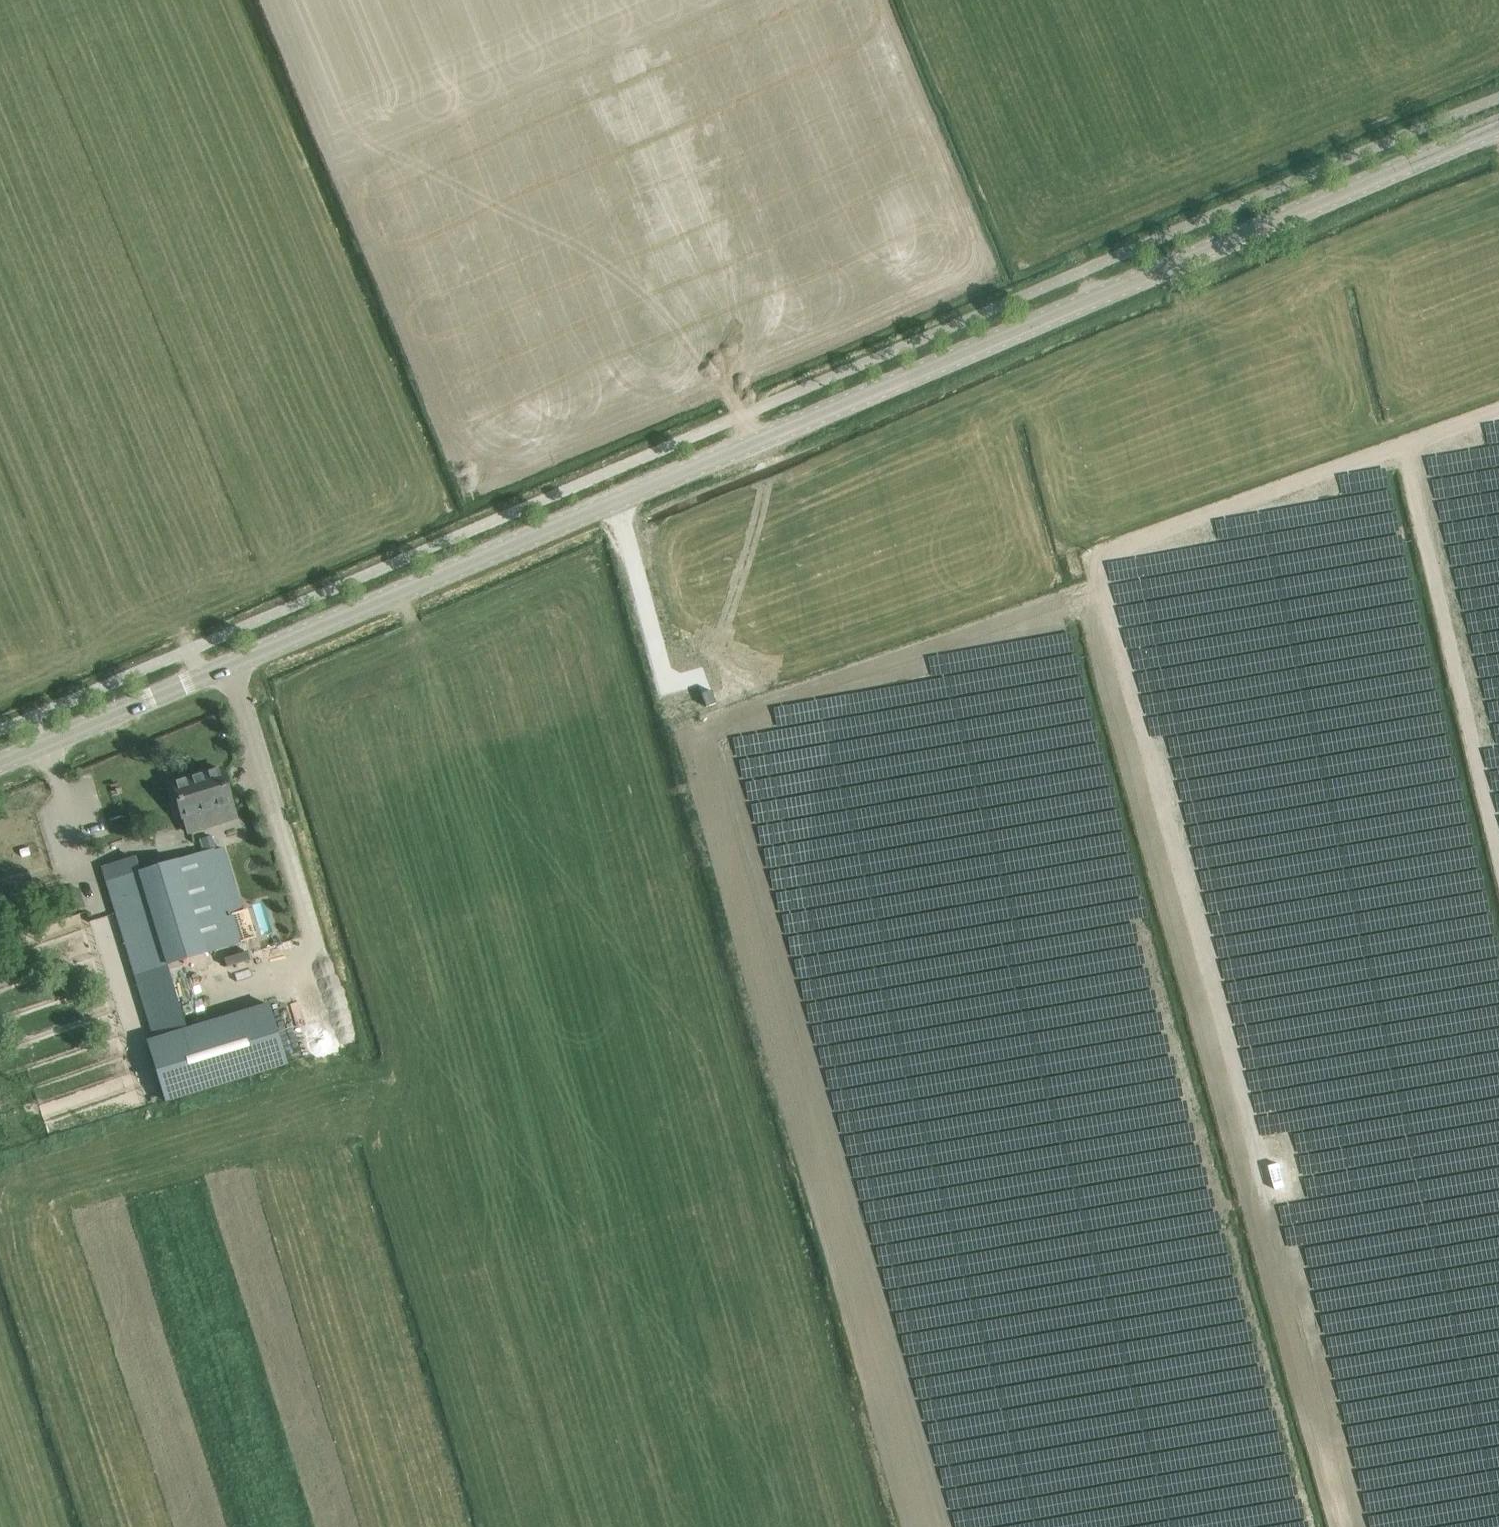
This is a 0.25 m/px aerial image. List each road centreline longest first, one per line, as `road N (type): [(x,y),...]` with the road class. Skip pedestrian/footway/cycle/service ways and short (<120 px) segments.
road 1 (unclassified): [(0,766),(1498,127)]

